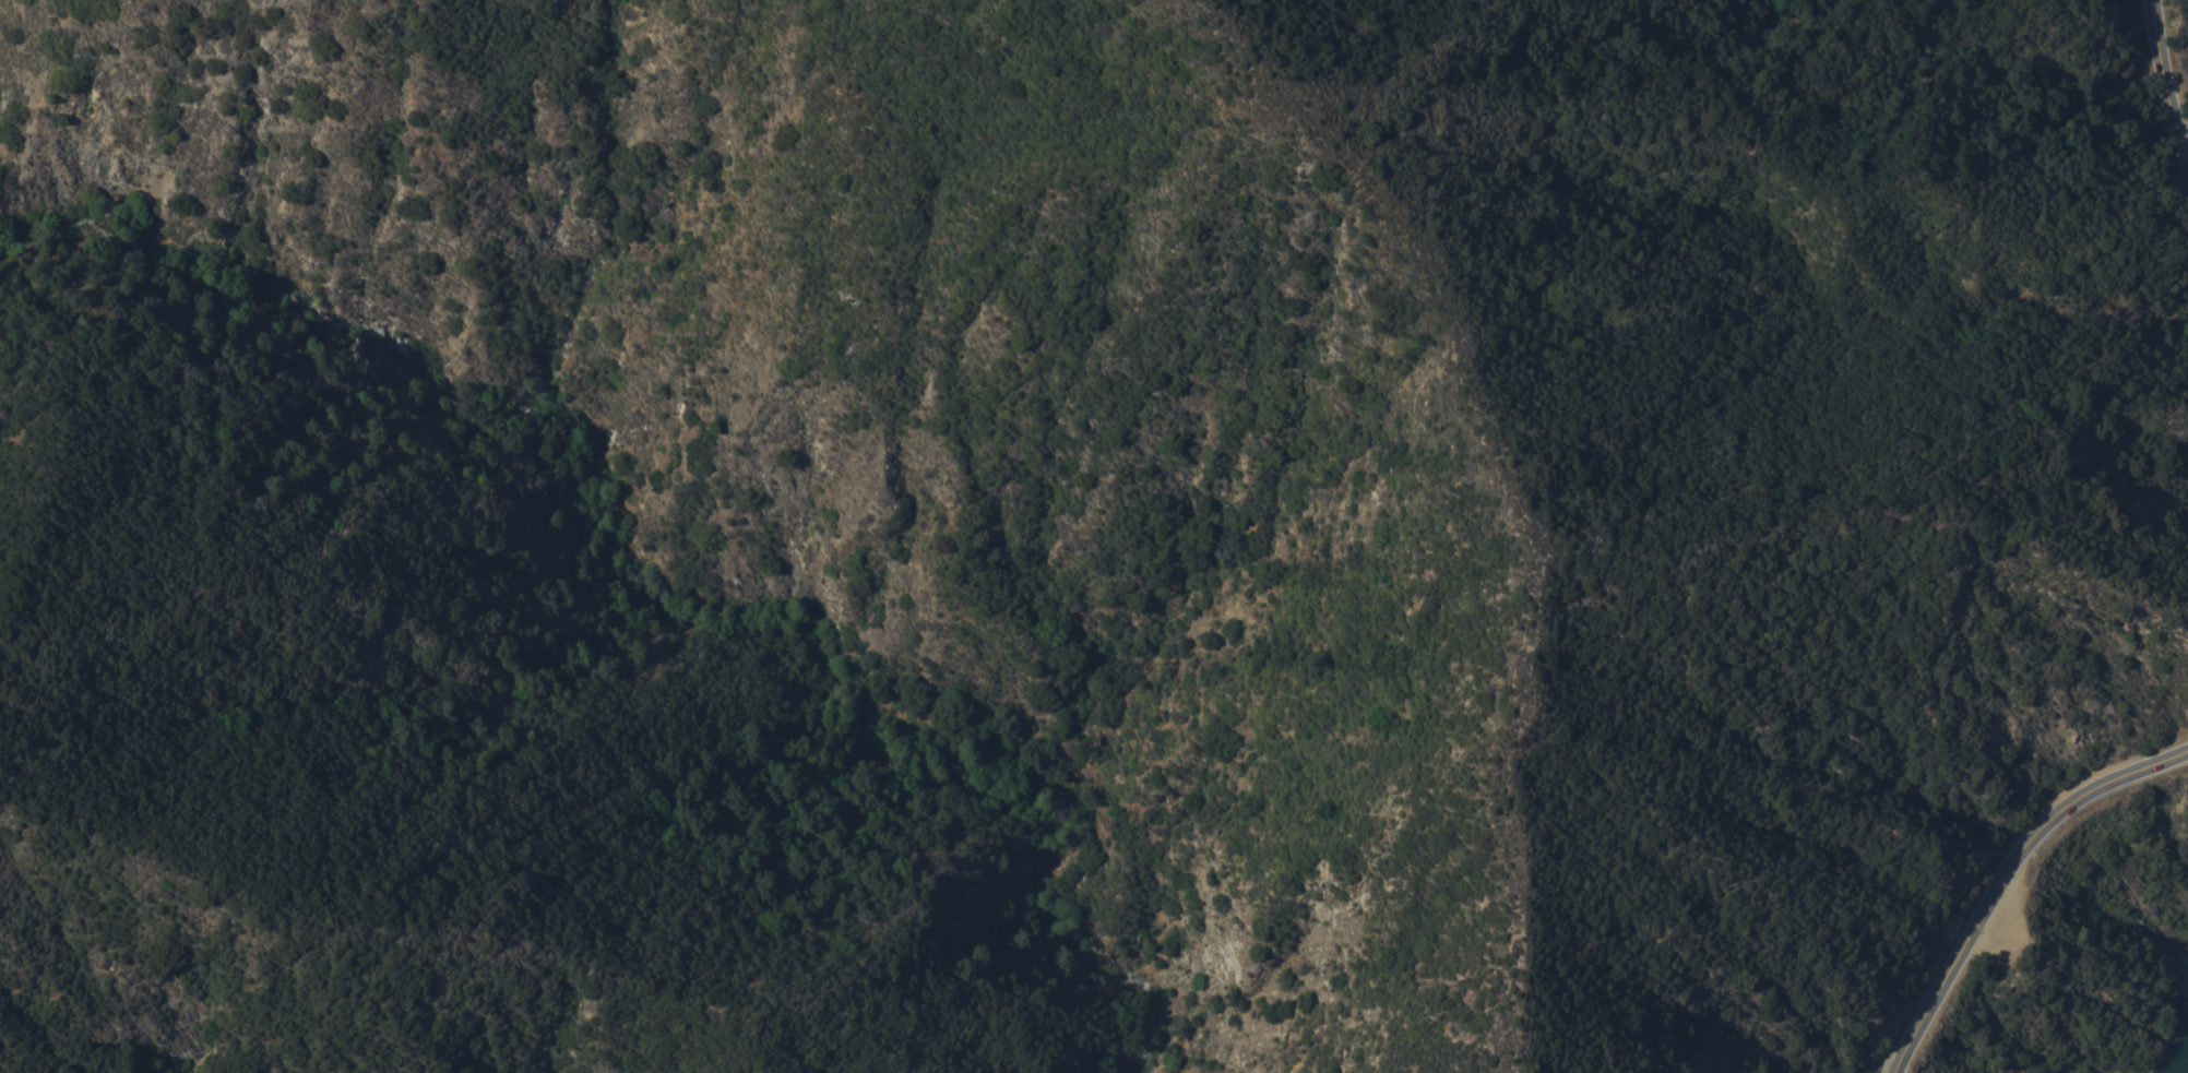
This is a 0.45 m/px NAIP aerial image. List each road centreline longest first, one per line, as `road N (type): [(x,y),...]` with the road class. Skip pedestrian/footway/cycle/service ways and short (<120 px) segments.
road 1 (secondary): [(2187,751),(2095,786),(2029,835),(1899,1072)]
road 2 (secondary): [(2155,0),(2187,155)]

